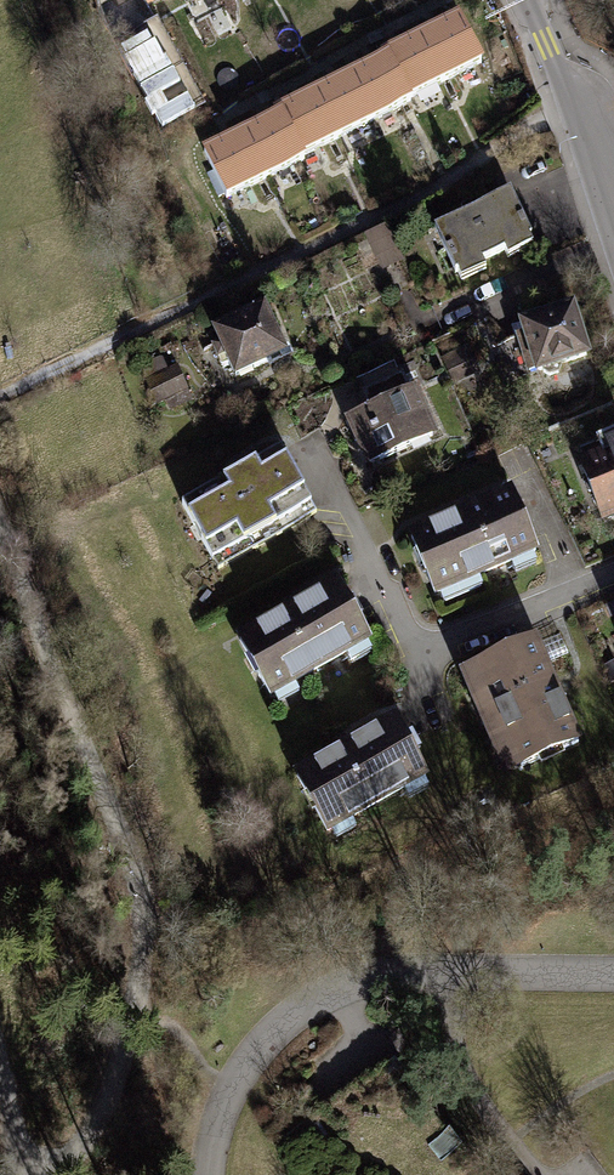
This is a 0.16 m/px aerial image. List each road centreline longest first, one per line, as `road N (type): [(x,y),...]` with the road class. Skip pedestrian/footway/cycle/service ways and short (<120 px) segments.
road 1 (track): [(0,527),(151,916),(118,1073),(94,1130),(52,1174)]
road 2 (track): [(133,1008),(181,1034),(227,1098)]
road 3 (residential): [(586,111),(565,95),(526,0)]

